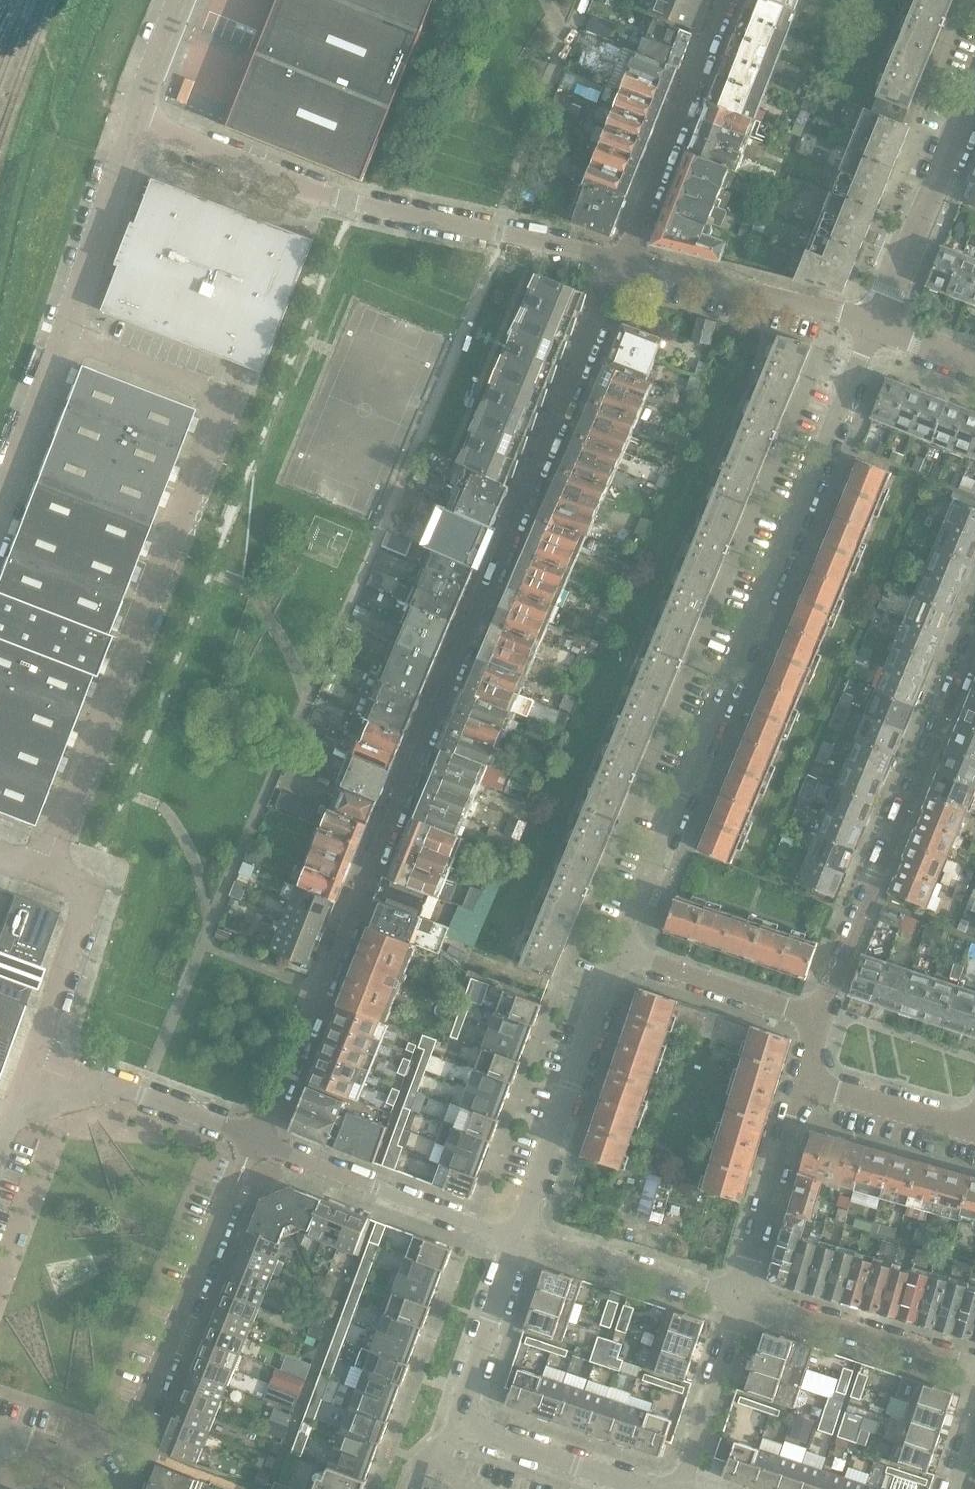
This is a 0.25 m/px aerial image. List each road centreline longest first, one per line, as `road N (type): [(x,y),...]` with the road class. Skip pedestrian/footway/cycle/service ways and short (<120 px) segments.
road 1 (residential): [(617,264),(258,1138)]
road 2 (unclassified): [(42,874),(222,400),(62,342)]
road 3 (residential): [(618,950),(877,327)]
road 4 (residential): [(0,1431),(73,1457),(134,1432),(243,1171)]
road 5 (residential): [(821,1018),(974,640)]
road 6 (unclassified): [(505,237),(347,207),(134,127)]
road 7 (residential): [(520,1240),(618,950)]
road 8 (residential): [(617,264),(725,0)]
road 9 (residential): [(520,1240),(258,1138)]
road 10 (residential): [(877,327),(617,264)]
road 11 (residential): [(877,327),(974,92)]
road 12 (residential): [(974,1368),(741,1300)]
road 13 (residential): [(741,1300),(520,1240)]
road 14 (unclassified): [(62,342),(134,127)]
road 15 (residential): [(803,1083),(741,1300)]
road 16 (unclassified): [(32,1056),(91,894),(42,874)]
road 17 (residential): [(821,1018),(618,950)]
road 18 (residential): [(460,1425),(649,1488)]
road 19 (residential): [(681,1488),(741,1300)]
road 20 (residential): [(460,1425),(520,1240)]
road 21 (residential): [(974,1130),(803,1083)]
road 22 (unclassified): [(0,507),(62,342)]
road 23 (unclassified): [(134,127),(184,0)]
road 24 (residential): [(258,1138),(140,1095)]

